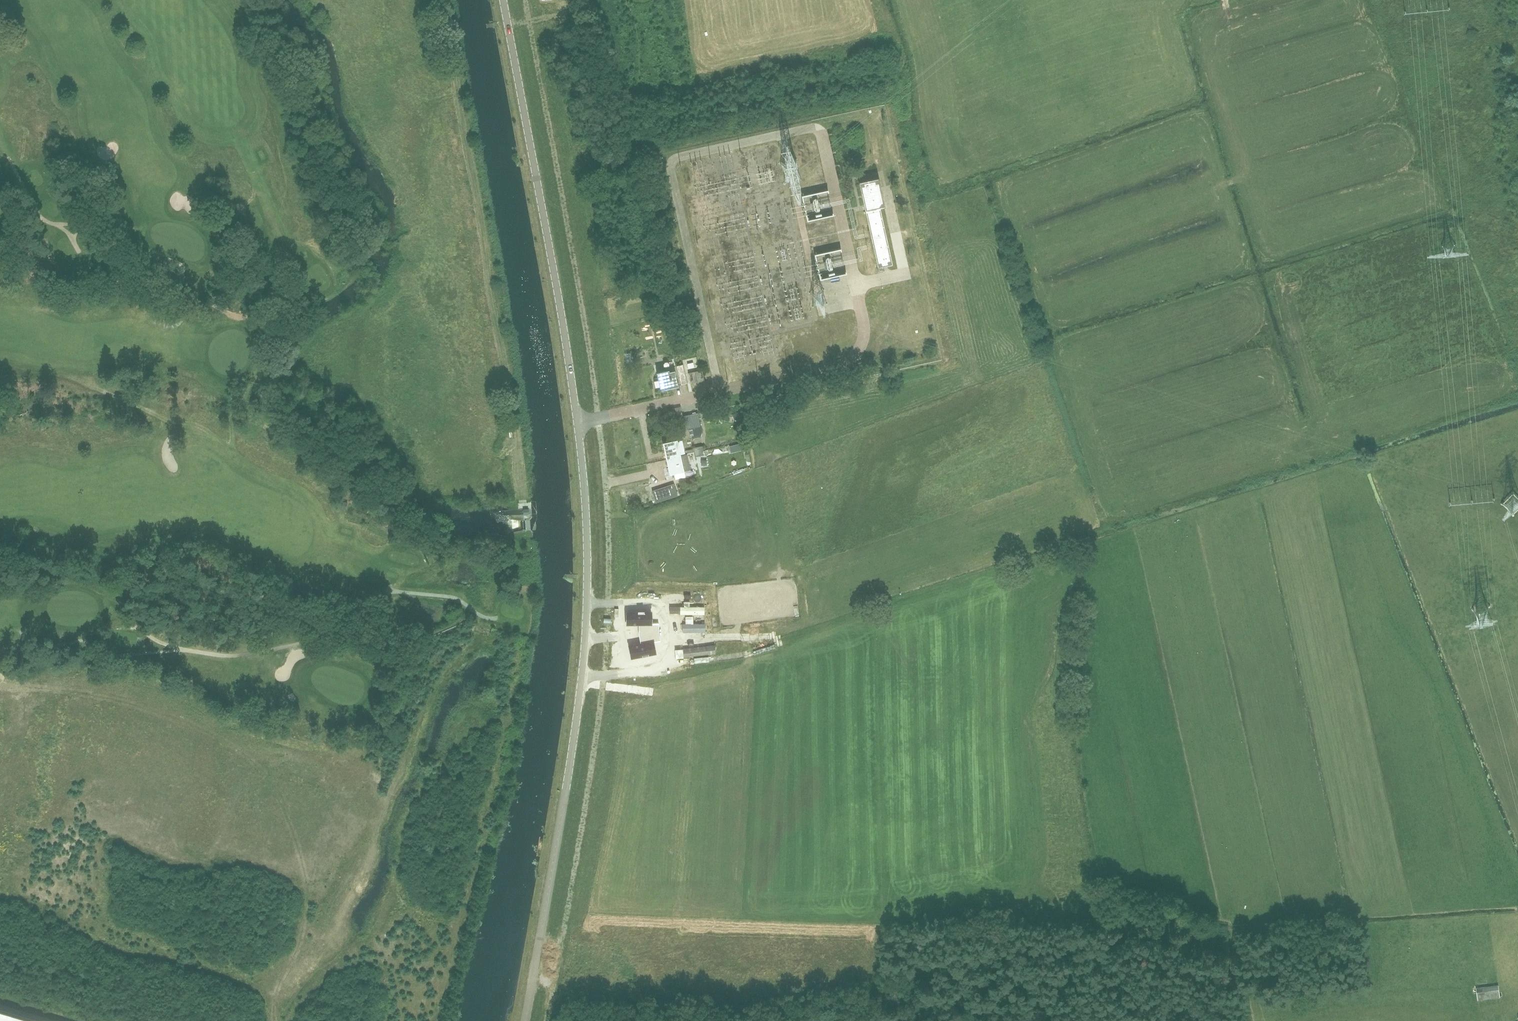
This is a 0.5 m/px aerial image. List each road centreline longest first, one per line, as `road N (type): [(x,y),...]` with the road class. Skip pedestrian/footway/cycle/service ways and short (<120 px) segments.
road 1 (track): [(525,0),(600,418),(609,546),(596,732),(547,1020)]
road 2 (unclassified): [(524,1020),(577,708),(587,552),(571,379),(503,0)]

